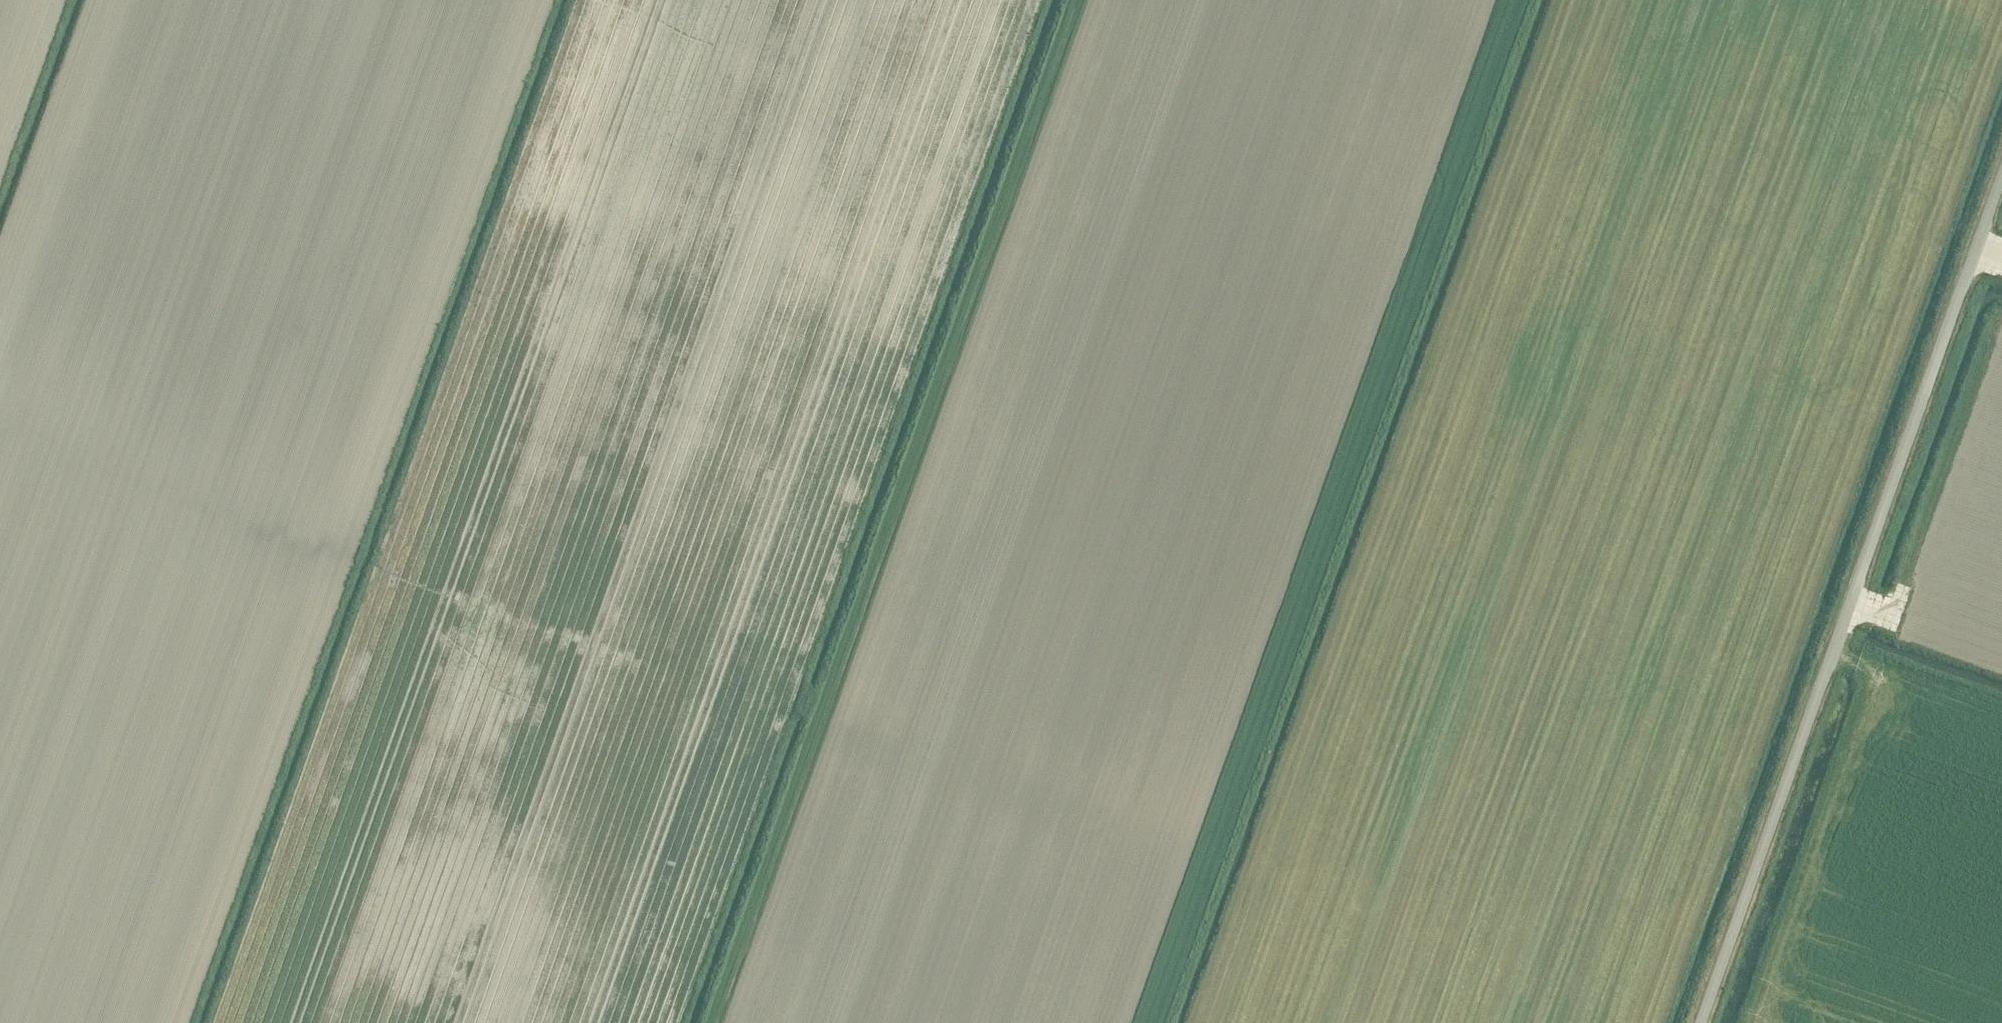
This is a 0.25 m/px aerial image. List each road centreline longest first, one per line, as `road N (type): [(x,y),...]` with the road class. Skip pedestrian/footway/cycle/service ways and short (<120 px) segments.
road 1 (unclassified): [(1698,1022),(2001,170)]

